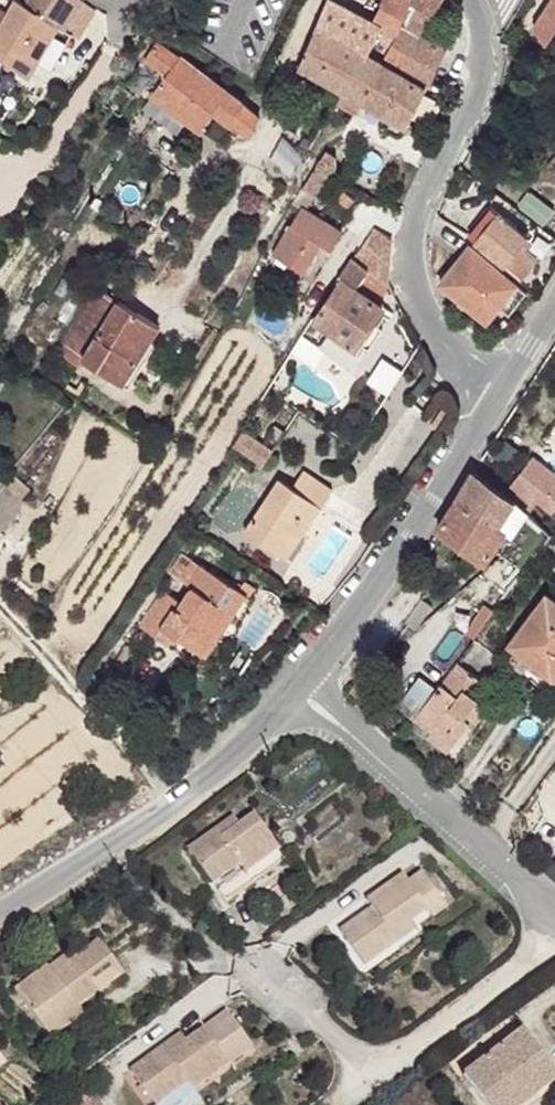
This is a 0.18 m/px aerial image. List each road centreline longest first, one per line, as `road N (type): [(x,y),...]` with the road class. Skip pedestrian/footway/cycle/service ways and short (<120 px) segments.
road 1 (unclassified): [(471,0),(484,40),(472,107),(428,197),(414,256),(431,317),(485,393)]
road 2 (unclassified): [(554,929),(375,1081),(262,974)]
road 3 (tertiary): [(295,687),(173,795),(0,909)]
road 4 (tertiary): [(485,393),(295,687)]
road 5 (track): [(173,795),(0,612)]
road 6 (unclassified): [(485,846),(295,687)]
road 7 (tertiary): [(554,282),(485,393)]

